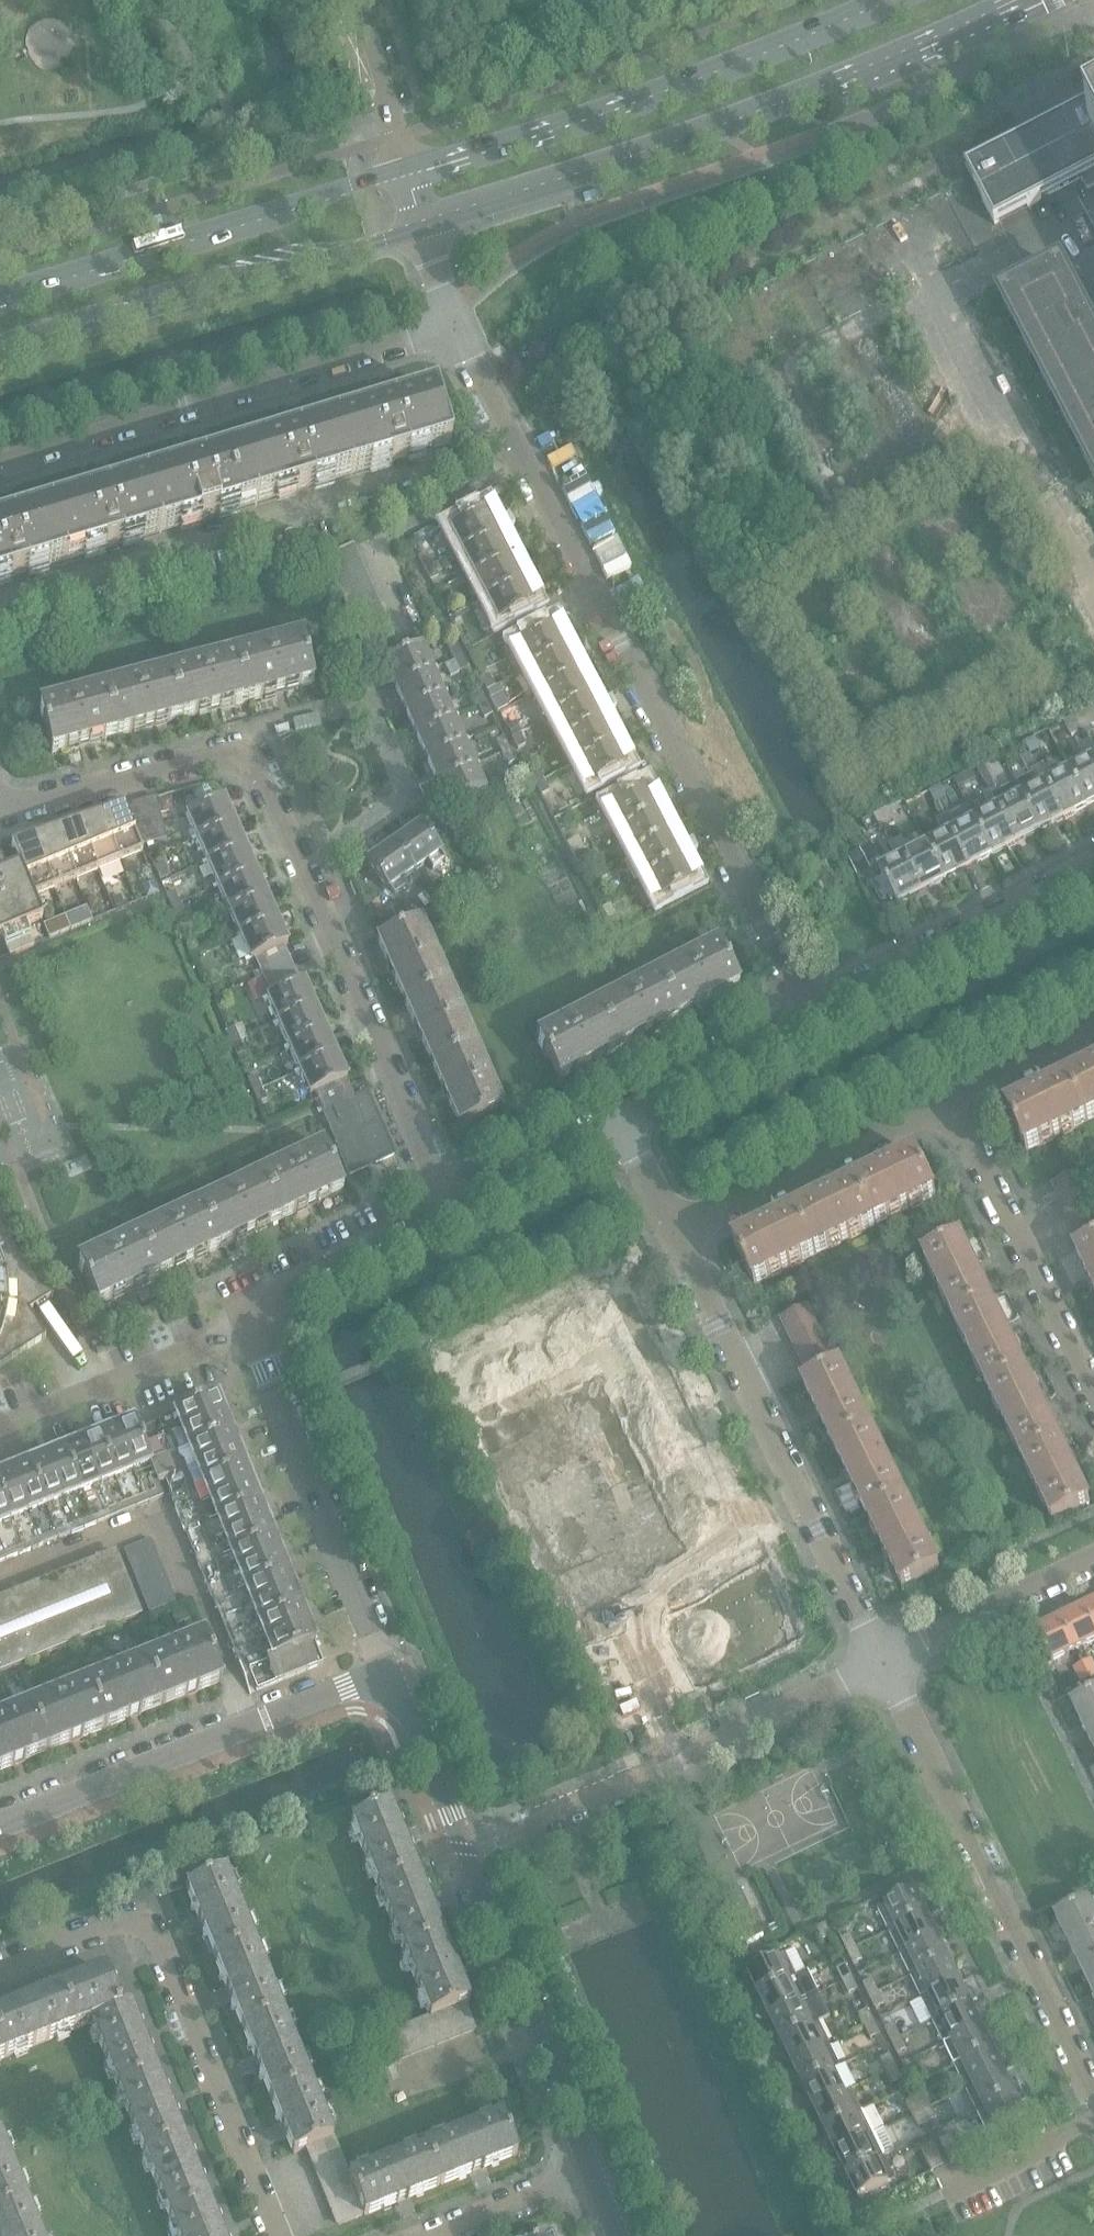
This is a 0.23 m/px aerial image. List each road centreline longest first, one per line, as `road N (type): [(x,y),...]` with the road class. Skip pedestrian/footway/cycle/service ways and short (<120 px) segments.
road 1 (residential): [(802,1019),(452,321)]
road 2 (residential): [(446,1210),(246,742),(0,803)]
road 3 (tertiary): [(420,226),(779,106),(1037,0)]
road 4 (tertiary): [(880,0),(744,56),(406,168)]
road 5 (residential): [(885,1659),(1093,2104)]
road 6 (residential): [(0,1970),(114,1924),(136,1924),(154,1937),(276,2235)]
road 7 (residential): [(885,1659),(672,1231)]
road 8 (residential): [(0,471),(452,321)]
road 9 (residential): [(464,1849),(885,1659)]
road 10 (tertiary): [(0,353),(420,226)]
road 11 (tertiary): [(406,168),(0,294)]
road 12 (tertiary): [(0,1825),(379,1674)]
road 13 (residential): [(379,1674),(244,1327)]
road 14 (tertiary): [(591,2169),(464,1849)]
road 15 (residential): [(1093,1393),(950,1092)]
road 16 (residential): [(802,1019),(1093,870)]
road 17 (residential): [(672,1231),(950,1092)]
road 18 (residential): [(0,1429),(244,1327)]
road 19 (residential): [(244,1327),(264,1299),(446,1210)]
road 20 (residential): [(885,1659),(1093,1557)]
road 21 (residential): [(616,1118),(802,1019)]
road 22 (tertiary): [(464,1849),(398,1679),(379,1674)]
road 23 (residential): [(446,1210),(616,1118)]
road 24 (residential): [(422,2235),(591,2169)]
road 25 (residential): [(950,1092),(1093,1021)]
road 26 (residential): [(954,2193),(1093,2115)]
road 27 (residential): [(672,1231),(616,1118)]

